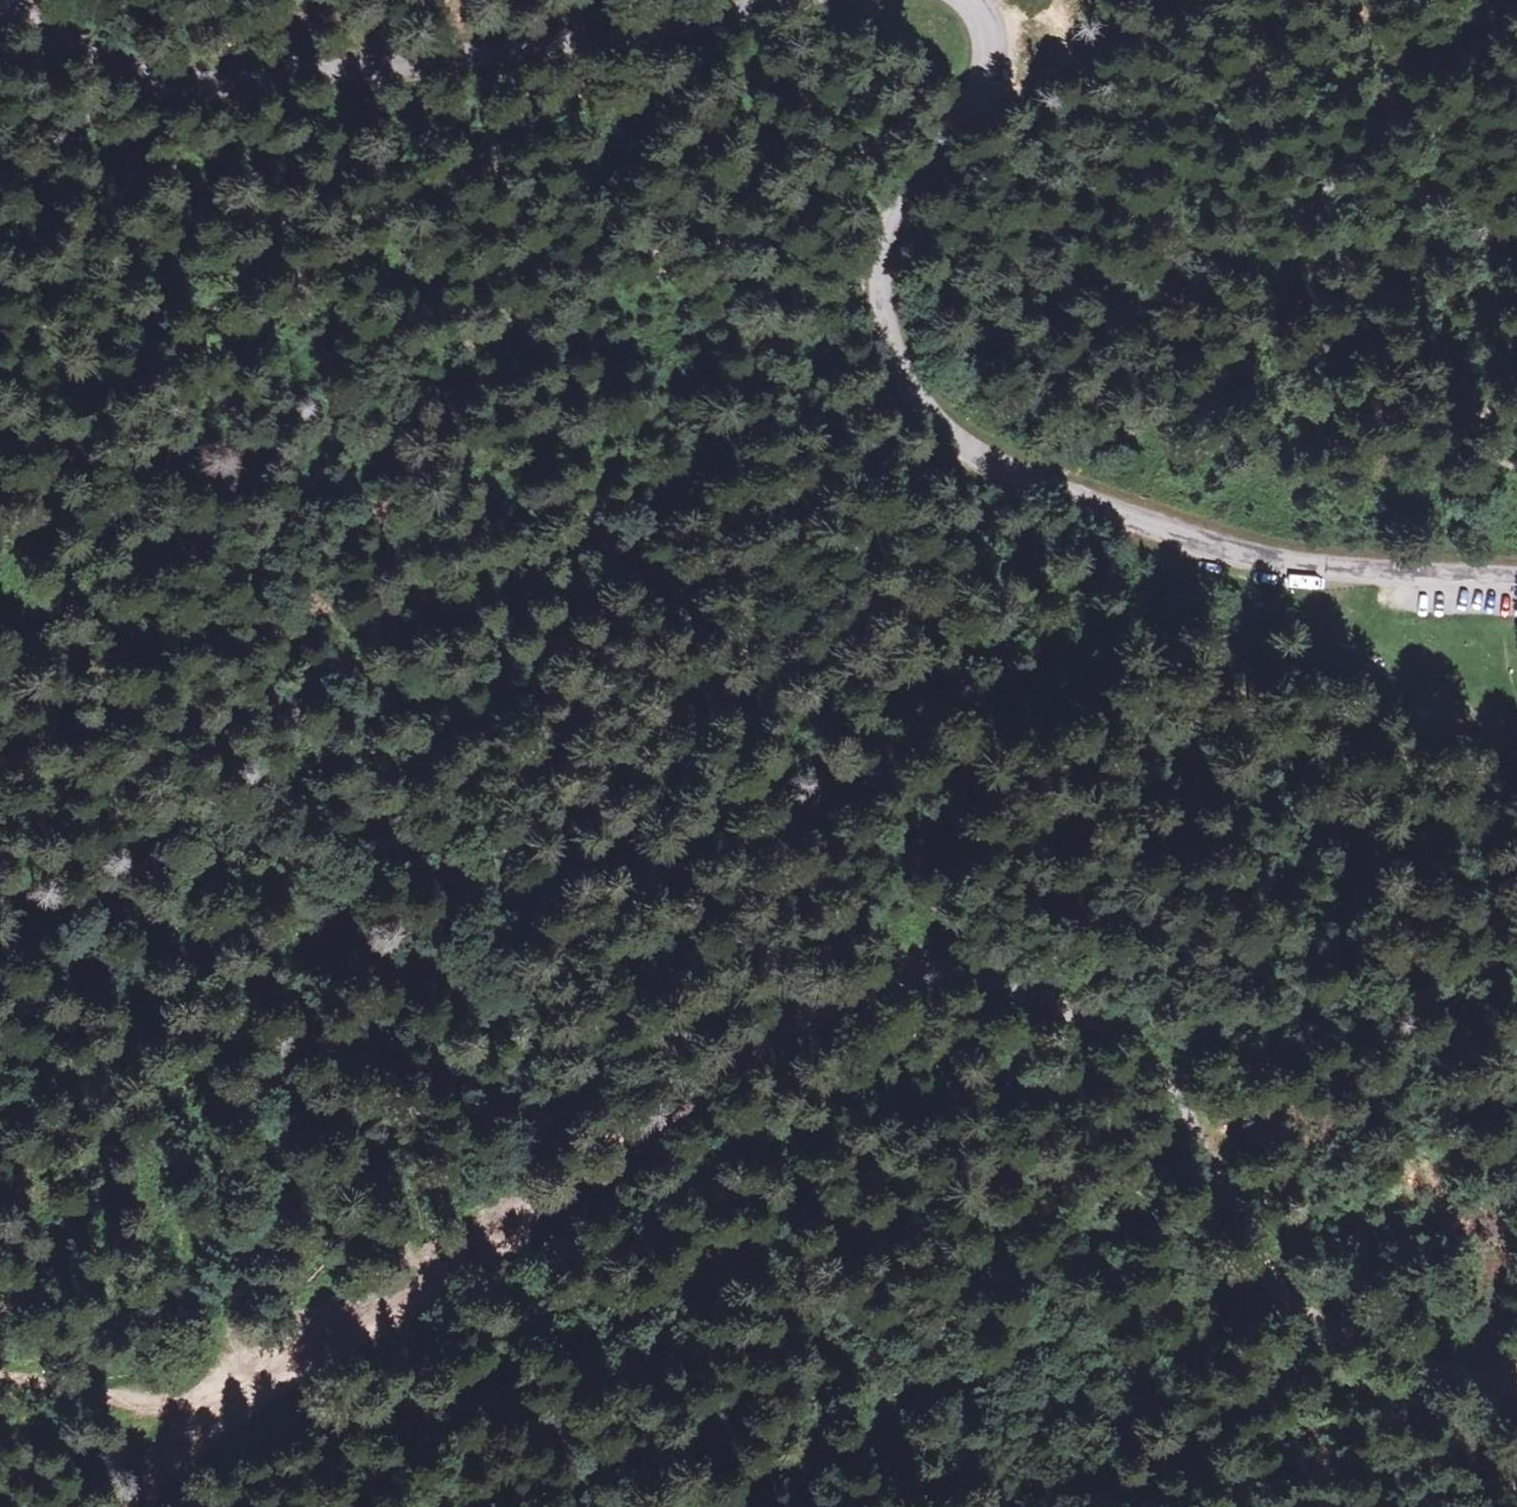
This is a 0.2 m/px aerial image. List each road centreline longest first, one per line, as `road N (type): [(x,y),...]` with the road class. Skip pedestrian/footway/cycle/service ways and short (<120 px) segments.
road 1 (track): [(204,1393),(430,1267),(844,982),(916,963),(957,968),(1098,1022),(1168,1084),(1287,1299),(1406,1355),(1516,1391)]
road 2 (unclassified): [(1516,578),(1333,565),(1212,544),(1025,476),(940,420),(903,365),(886,291),(890,247),(909,199),(982,85),(984,42),(958,0)]
road 3 (unclassified): [(782,0),(651,31),(241,81),(158,77),(108,61),(9,0)]
road 4 (track): [(0,1375),(152,1402),(204,1393)]
road 5 (track): [(87,1506),(150,1437),(204,1393)]

